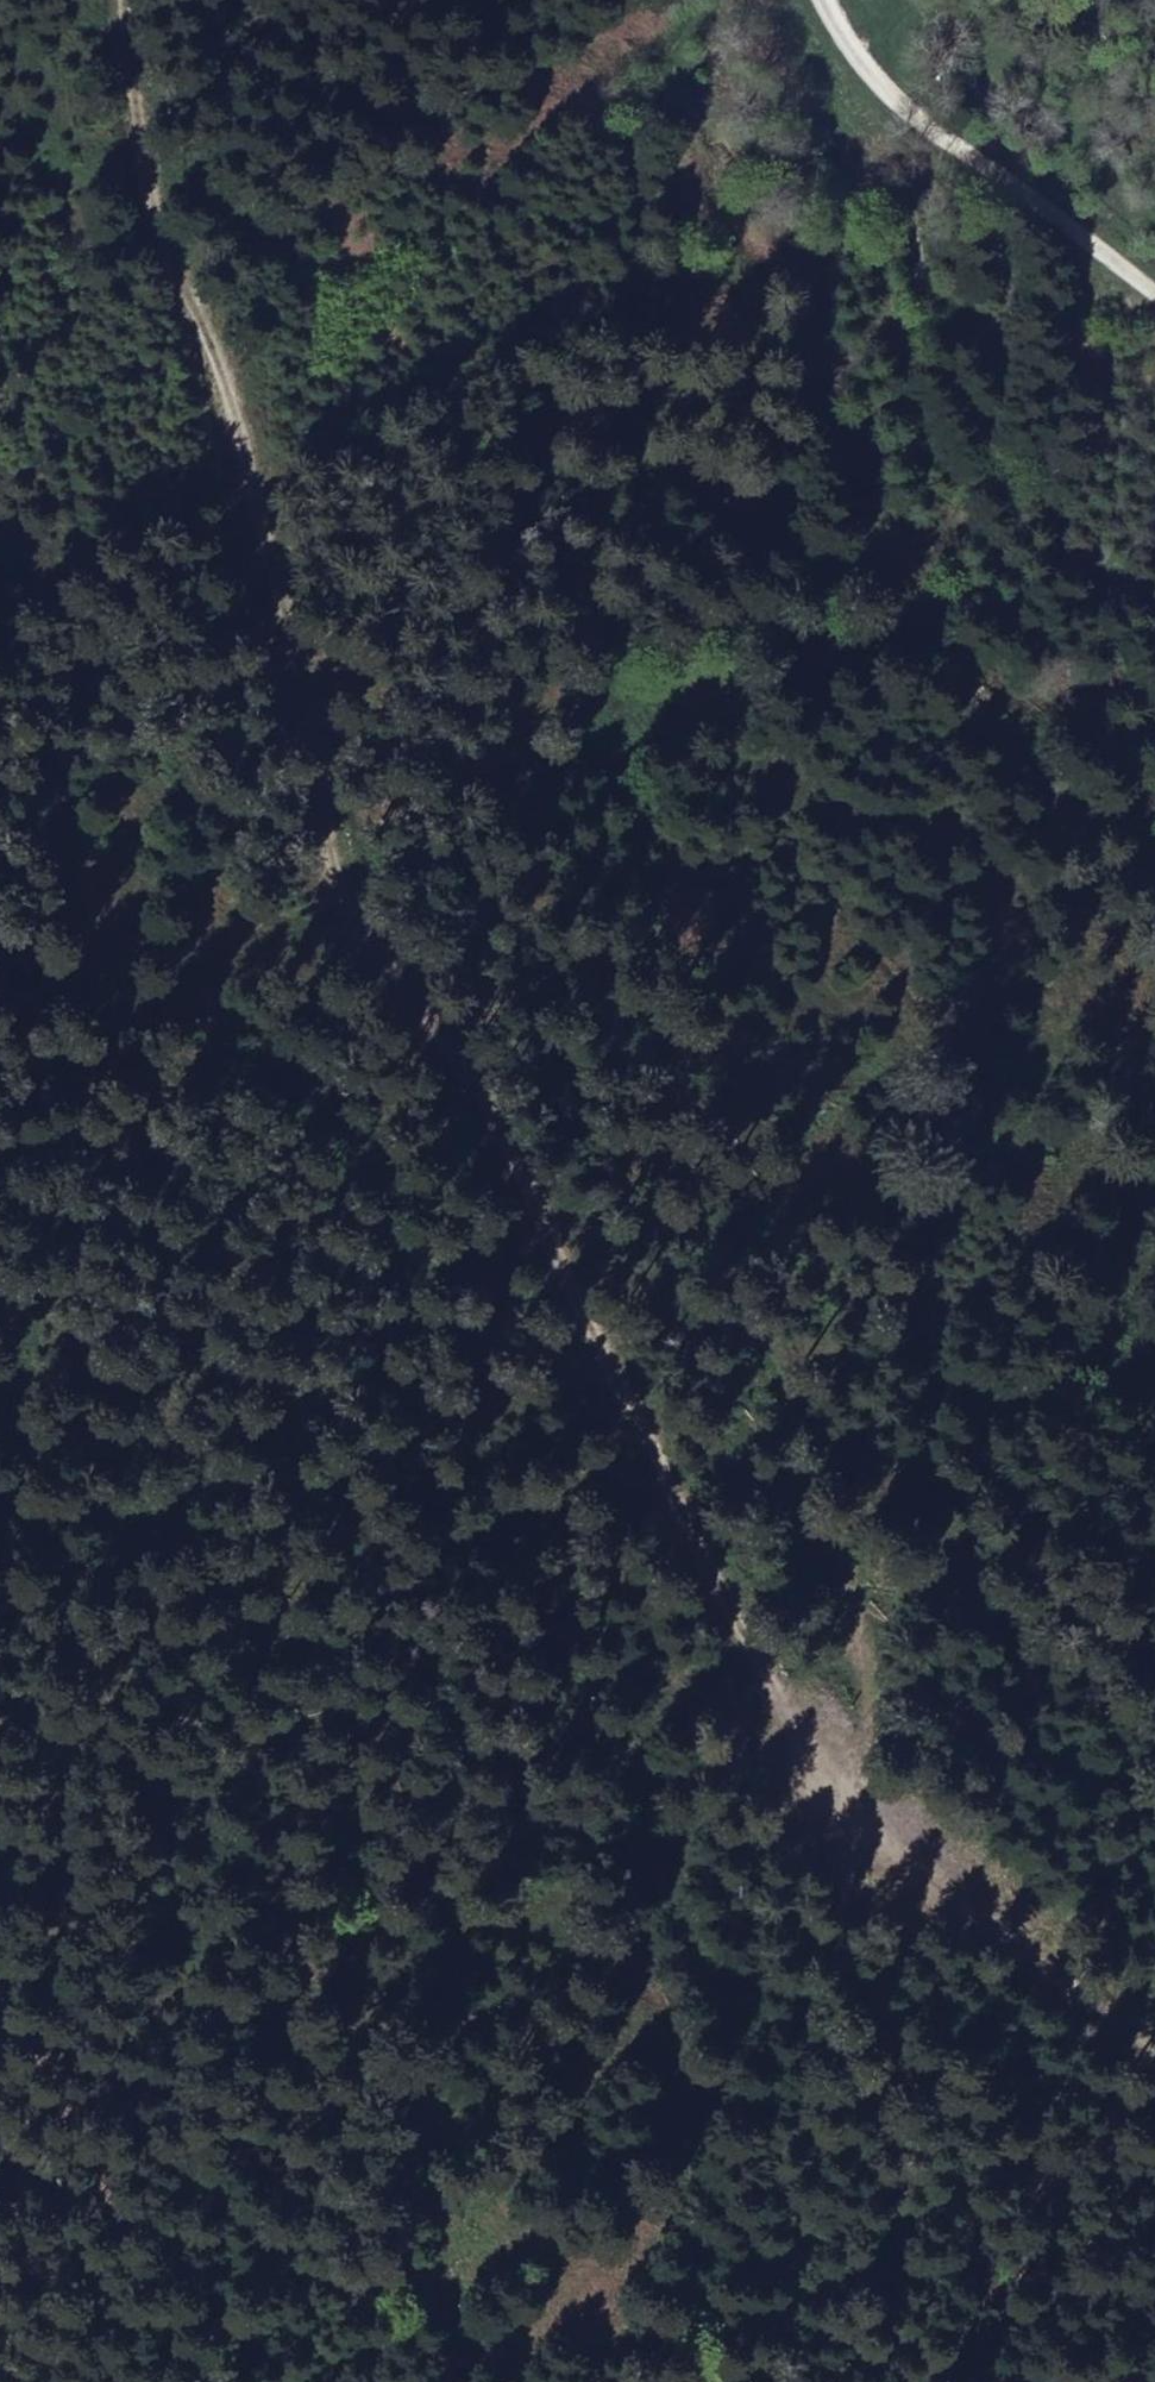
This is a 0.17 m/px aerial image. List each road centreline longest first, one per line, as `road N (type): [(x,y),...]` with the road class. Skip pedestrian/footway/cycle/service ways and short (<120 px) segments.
road 1 (track): [(1154,1702),(1077,1633),(967,1611),(871,1639),(877,1762),(796,1742),(717,1610),(347,764),(238,448),(122,0)]
road 2 (track): [(871,1639),(791,1409),(668,1133),(647,1023),(654,901),(648,849),(594,760),(584,728),(620,630),(648,434),(634,127),(654,58),(696,0)]
road 3 (track): [(645,1443),(169,1105),(0,949)]
road 4 (track): [(823,0),(917,118),(1154,294)]

